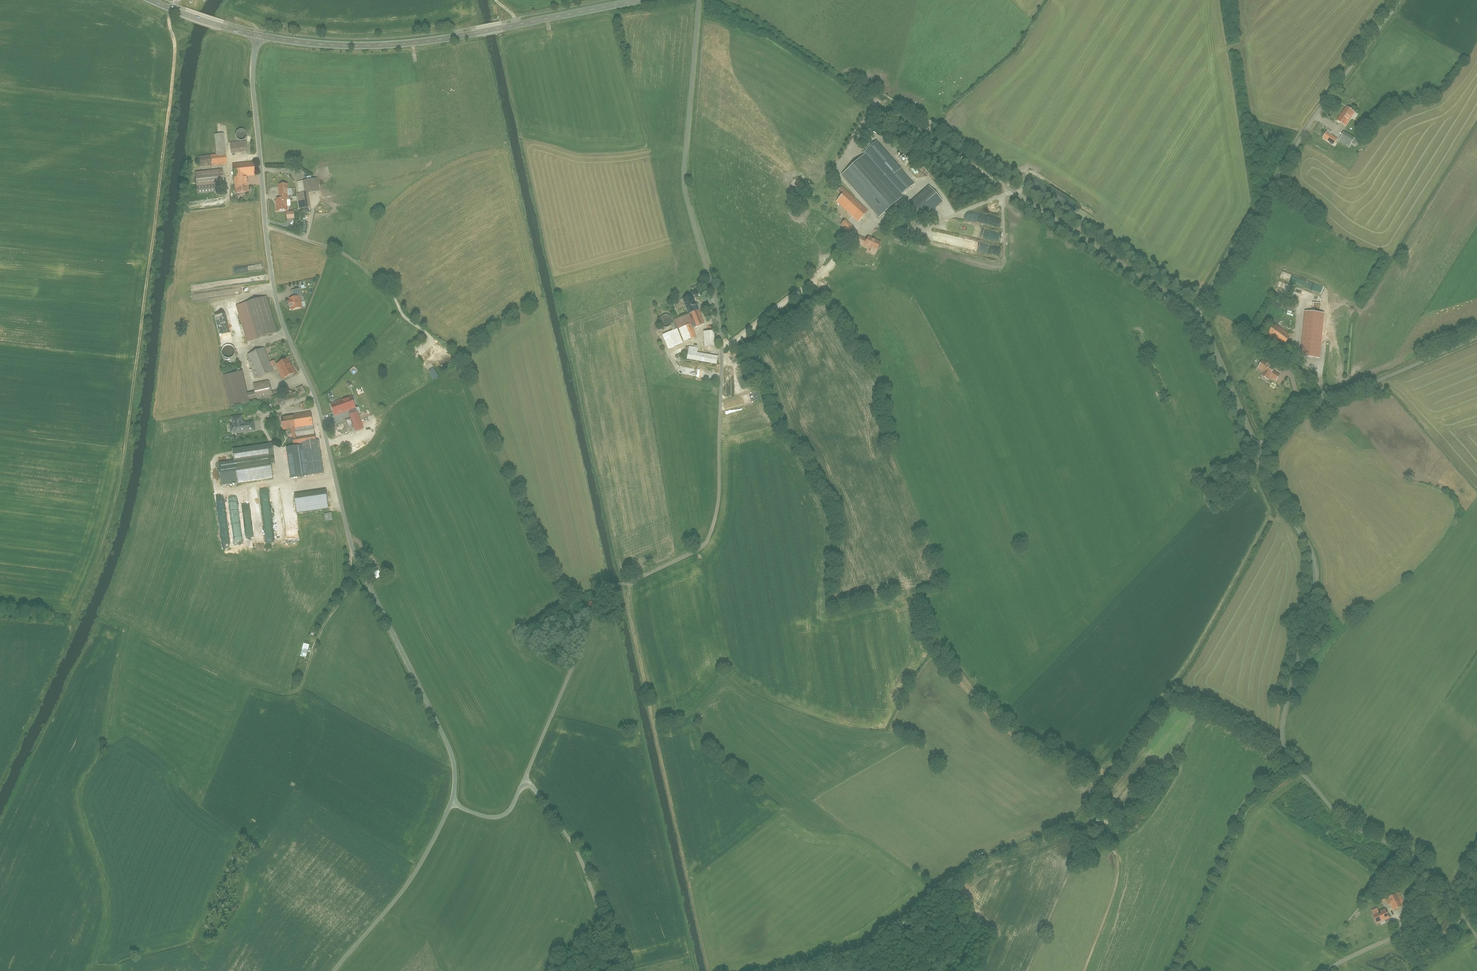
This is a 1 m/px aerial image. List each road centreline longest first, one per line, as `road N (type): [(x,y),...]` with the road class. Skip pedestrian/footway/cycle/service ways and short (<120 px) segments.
road 1 (residential): [(525,781),(605,590),(705,546),(717,506),(719,322),(683,188),(699,0)]
road 2 (residential): [(452,803),(450,753),(355,557),(319,405),(279,310),(253,90),(257,36)]
road 3 (unclassified): [(1449,897),(1424,865),(1339,815),(1285,747),(1282,723),(1316,570),(1256,447)]
road 4 (tertiary): [(257,36),(336,47),(416,44),(644,0)]
road 5 (unclassified): [(1195,313),(1302,137),(1401,0)]
road 6 (track): [(1007,188),(711,0)]
road 7 (unclassified): [(1256,447),(1304,407),(1476,338)]
road 8 (unclassified): [(1195,313),(1007,188)]
road 9 (residential): [(334,970),(417,871),(452,803)]
road 10 (track): [(841,248),(721,349)]
road 11 (unclassified): [(1256,447),(1195,313)]
road 12 (unclassified): [(1327,970),(1419,925),(1449,897)]
road 13 (unclassified): [(619,970),(569,839)]

